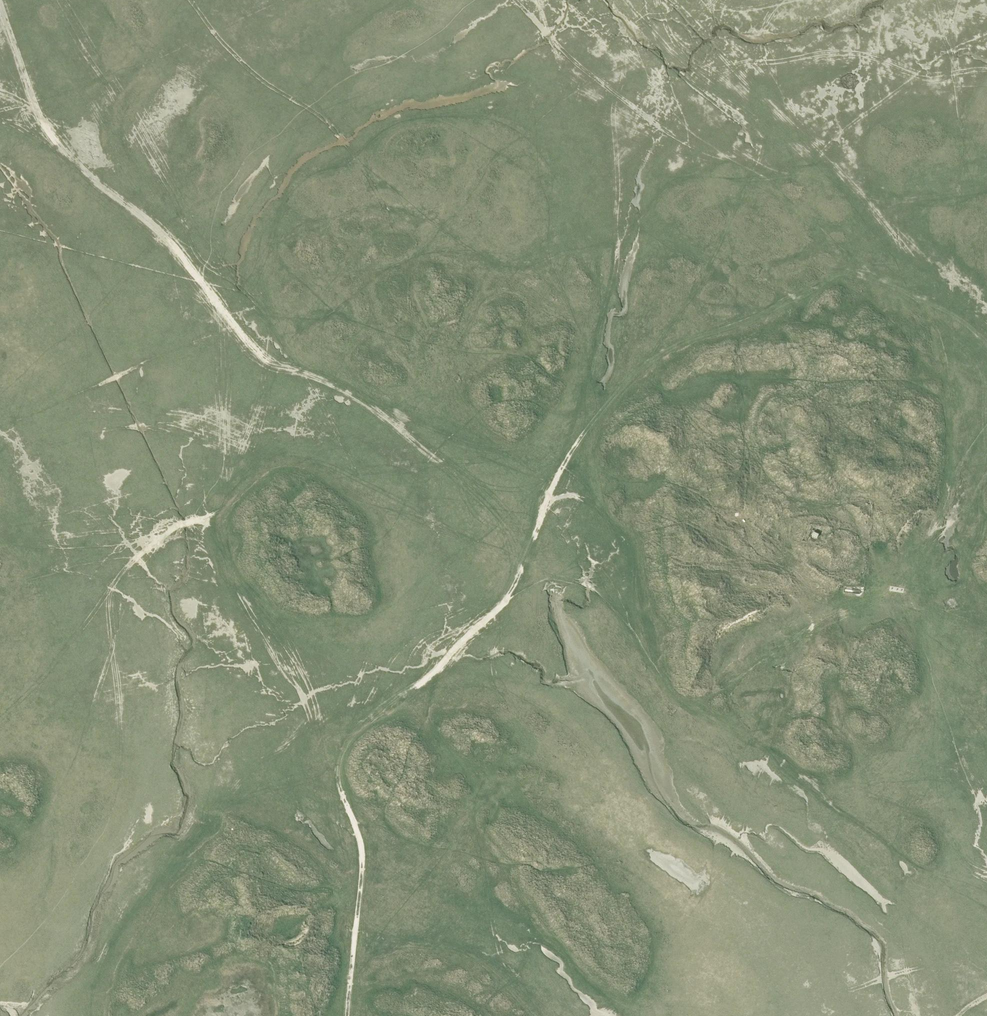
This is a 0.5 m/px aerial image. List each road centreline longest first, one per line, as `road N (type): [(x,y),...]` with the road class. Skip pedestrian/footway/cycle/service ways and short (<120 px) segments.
road 1 (track): [(986,309),(930,303),(845,274),(666,348),(631,377),(547,495),(514,592),(428,677),(339,749),(334,775),(370,831),(377,858),(357,917),(346,1015)]
road 2 (track): [(0,6),(45,129),(164,236),(265,355),(243,447),(210,505),(213,540),(235,585),(301,676),(319,753),(346,800)]
road 3 (track): [(533,546),(568,523),(598,525),(624,539),(657,679),(759,801),(813,824),(875,805),(900,809),(935,826),(986,885)]
road 4 (track): [(146,540),(111,595),(121,713),(107,831),(67,899),(0,972)]
road 5 (track): [(624,539),(566,487),(478,466),(274,494),(209,517)]
road 6 (track): [(717,0),(692,32),(695,54),(744,95),(772,106),(986,293)]
road 7 (track): [(986,76),(827,58),(715,72)]
road 8 (track): [(900,809),(737,747),(685,710)]
road 9 (track): [(650,661),(585,589),(548,580),(514,592)]
road 10 (track): [(146,540),(60,551),(0,544)]

